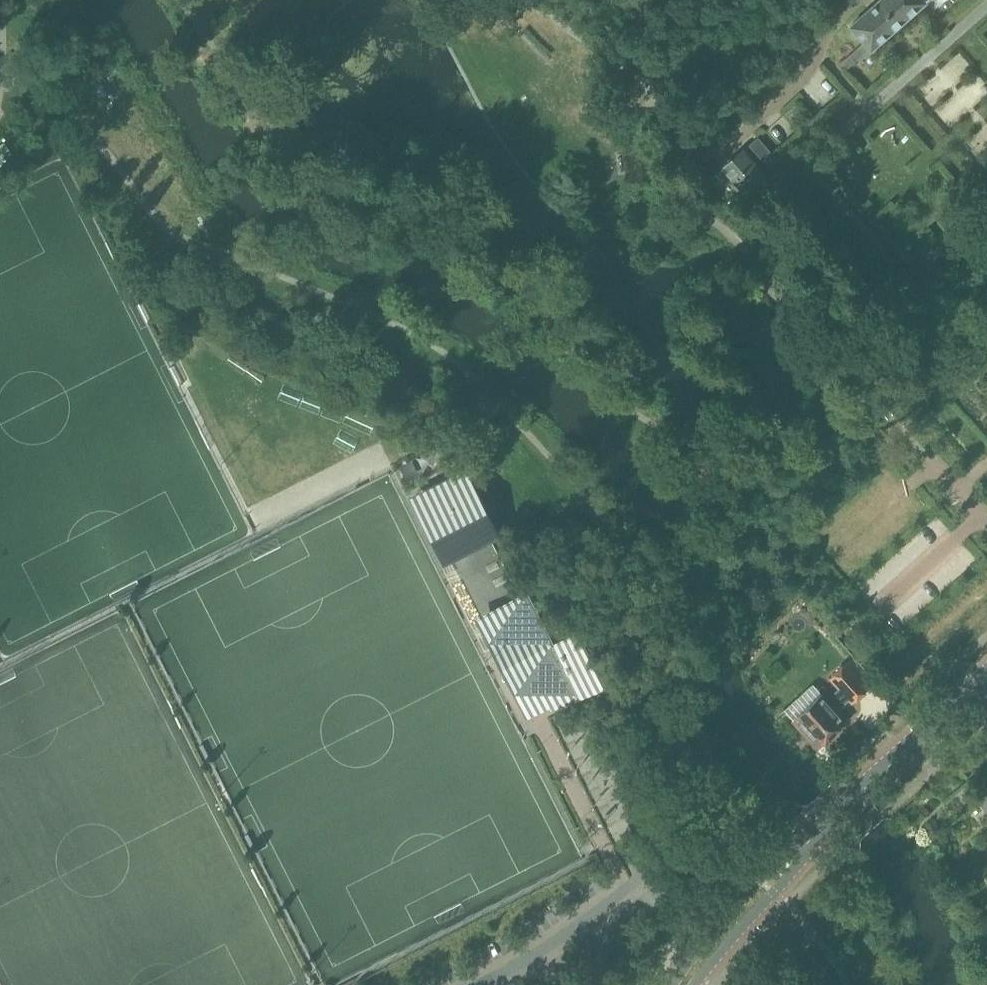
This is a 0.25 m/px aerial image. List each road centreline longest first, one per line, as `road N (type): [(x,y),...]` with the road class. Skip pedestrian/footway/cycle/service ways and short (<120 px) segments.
road 1 (secondary): [(827,822),(769,865),(666,984)]
road 2 (secondary): [(827,822),(986,679)]
road 3 (secondary): [(698,984),(782,888),(827,822)]

